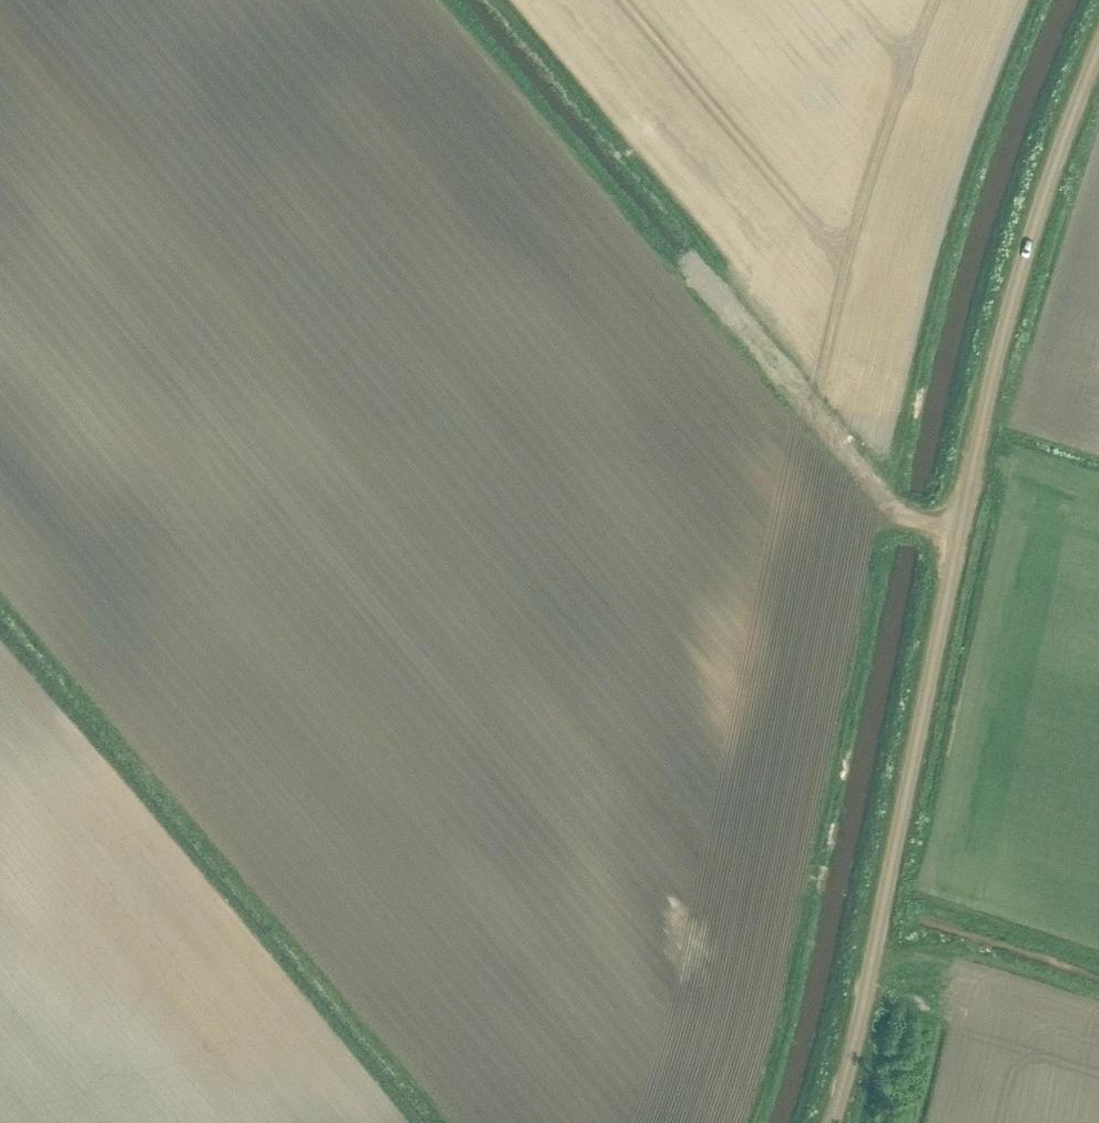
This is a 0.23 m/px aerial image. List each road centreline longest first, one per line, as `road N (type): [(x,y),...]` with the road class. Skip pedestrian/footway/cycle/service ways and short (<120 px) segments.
road 1 (unclassified): [(830,1122),(854,1041),(1018,260),(1098,41)]

